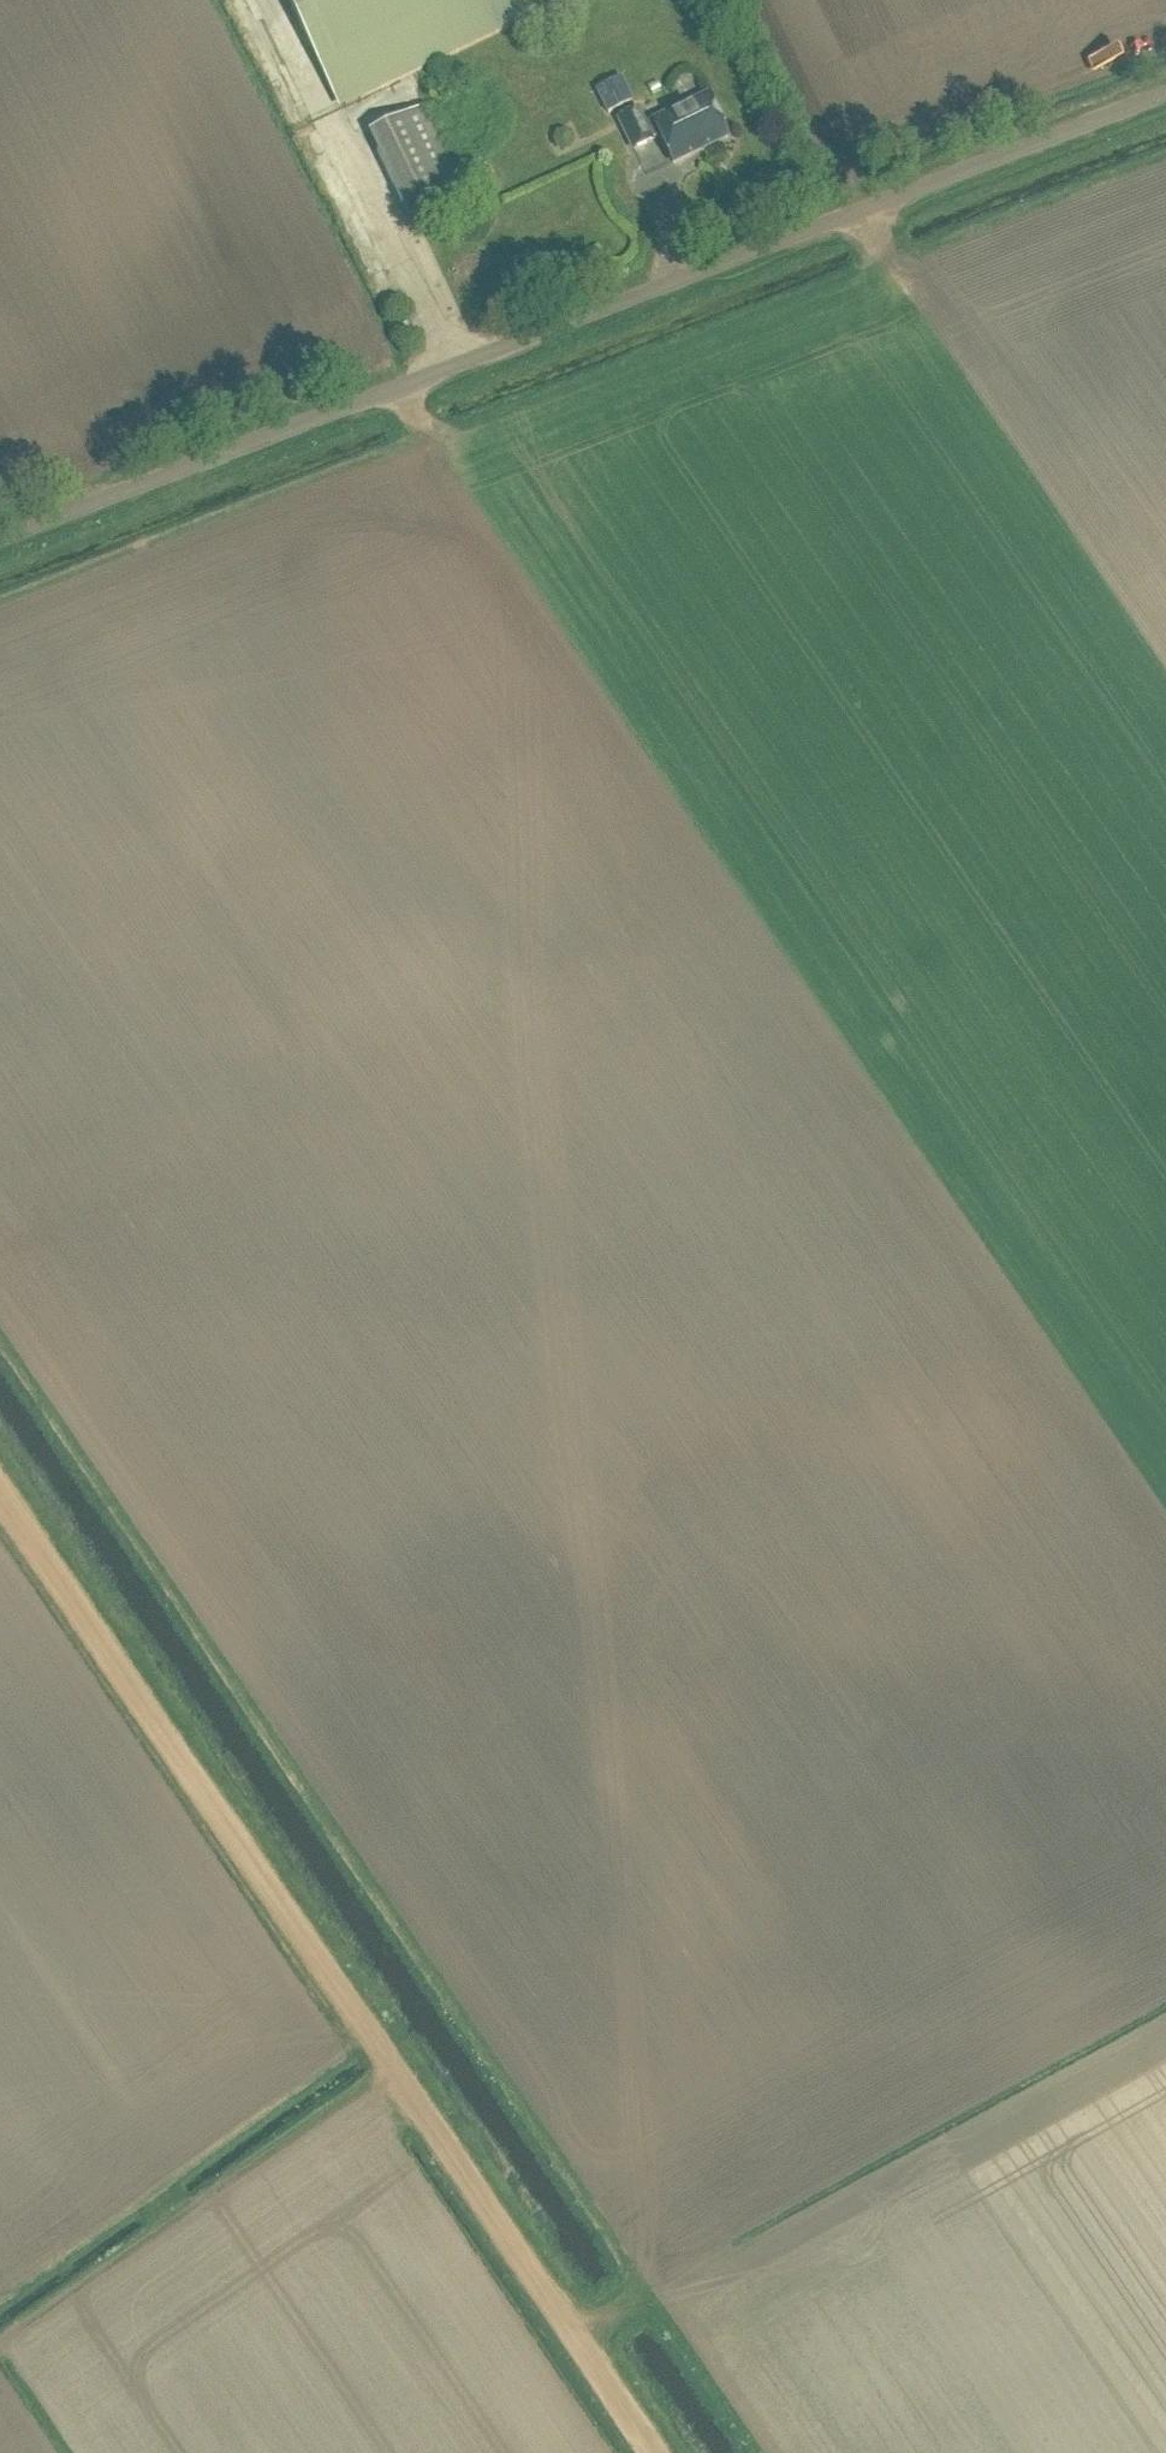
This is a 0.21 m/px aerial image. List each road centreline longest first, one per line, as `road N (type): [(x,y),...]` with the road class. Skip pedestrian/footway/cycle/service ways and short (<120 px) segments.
road 1 (unclassified): [(0,538),(1165,93)]
road 2 (track): [(0,1504),(650,2452)]

